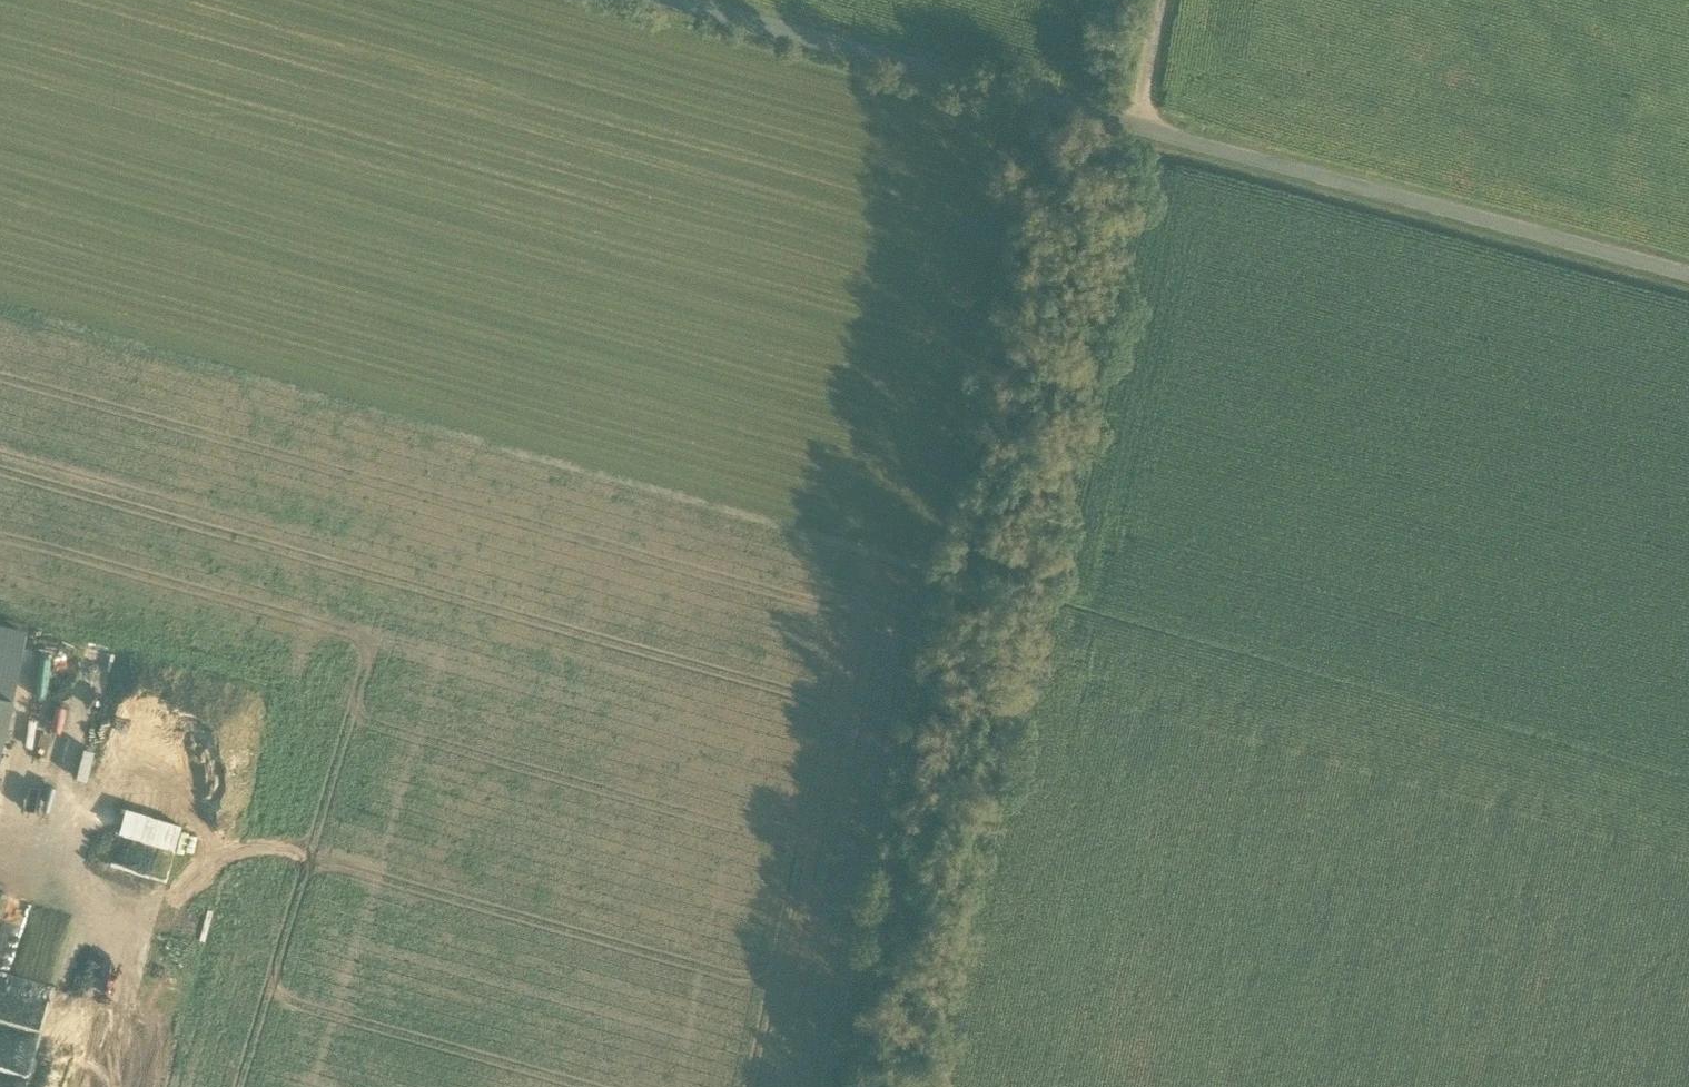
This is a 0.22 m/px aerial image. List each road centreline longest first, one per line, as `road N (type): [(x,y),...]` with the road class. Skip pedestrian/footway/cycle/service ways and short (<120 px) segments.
road 1 (unclassified): [(1136,124),(1688,274)]
road 2 (unclassified): [(677,0),(1136,124)]
road 3 (unclassified): [(1136,124),(1158,0)]

